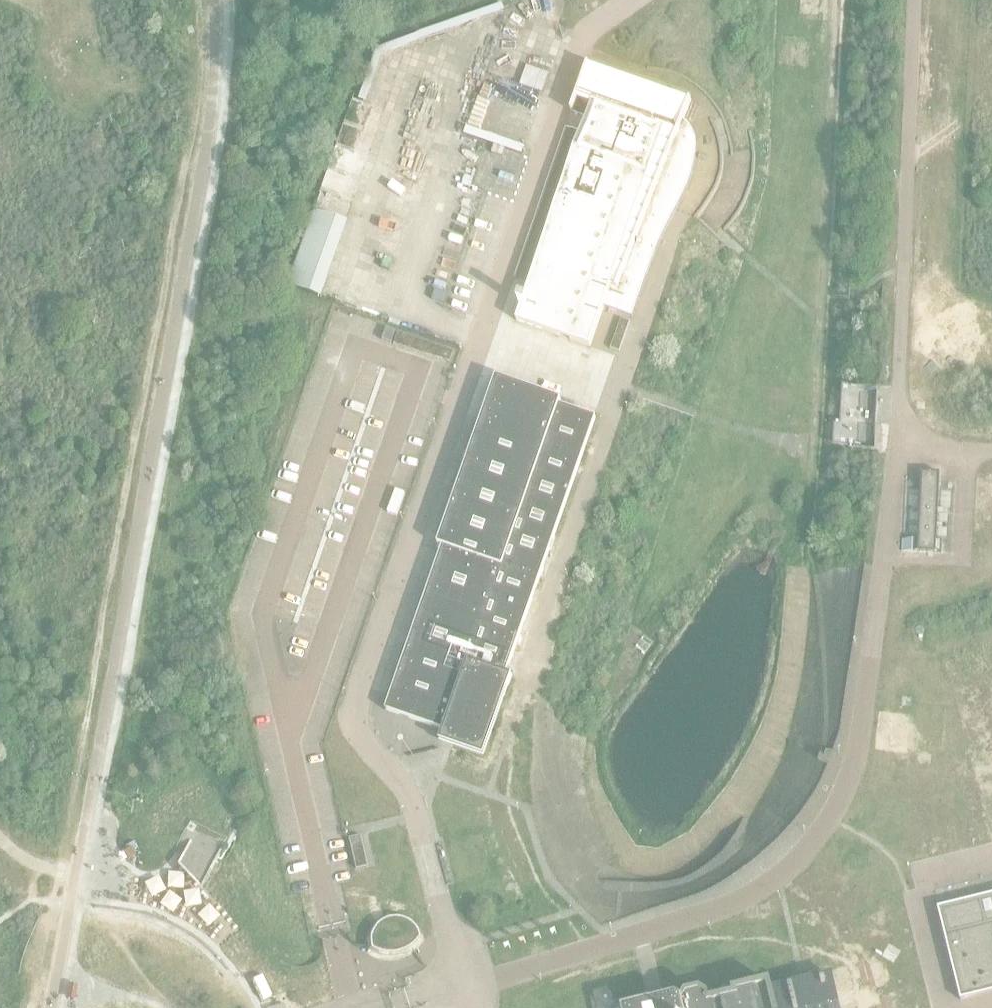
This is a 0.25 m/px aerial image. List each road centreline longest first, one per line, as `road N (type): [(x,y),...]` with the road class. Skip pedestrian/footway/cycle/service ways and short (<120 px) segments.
road 1 (track): [(833,791),(813,795),(708,884),(623,906),(583,894),(548,848),(531,805),(490,793),(676,230),(707,169),(695,96),(575,54)]
road 2 (track): [(776,0),(768,175),(744,255)]

